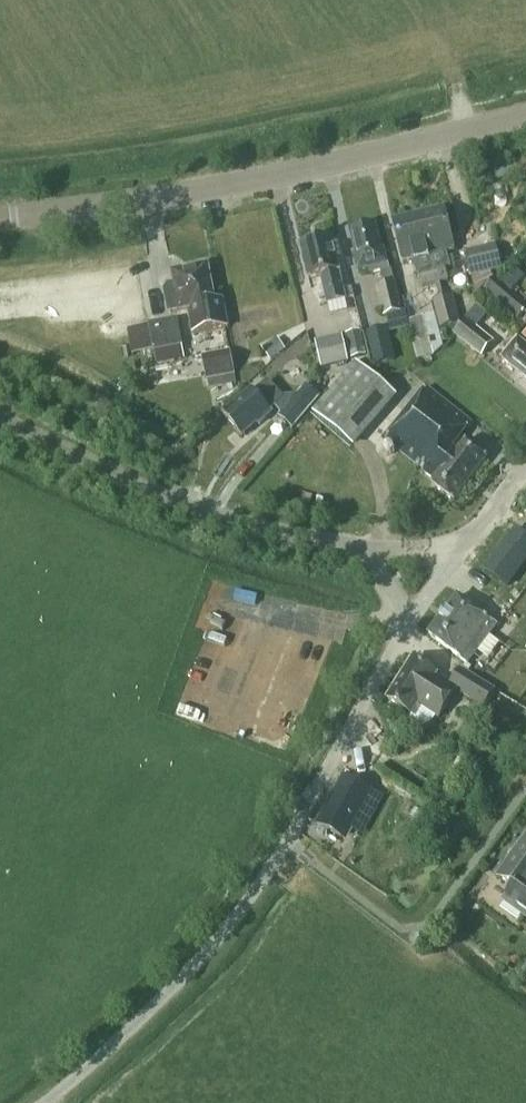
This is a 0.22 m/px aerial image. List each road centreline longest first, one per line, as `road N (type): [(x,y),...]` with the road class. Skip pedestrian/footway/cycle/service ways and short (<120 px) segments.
road 1 (unclassified): [(45,1102),(184,977),(251,898),(406,623)]
road 2 (tertiary): [(525,114),(268,176),(0,217)]
road 3 (residential): [(0,417),(146,488),(372,546)]

